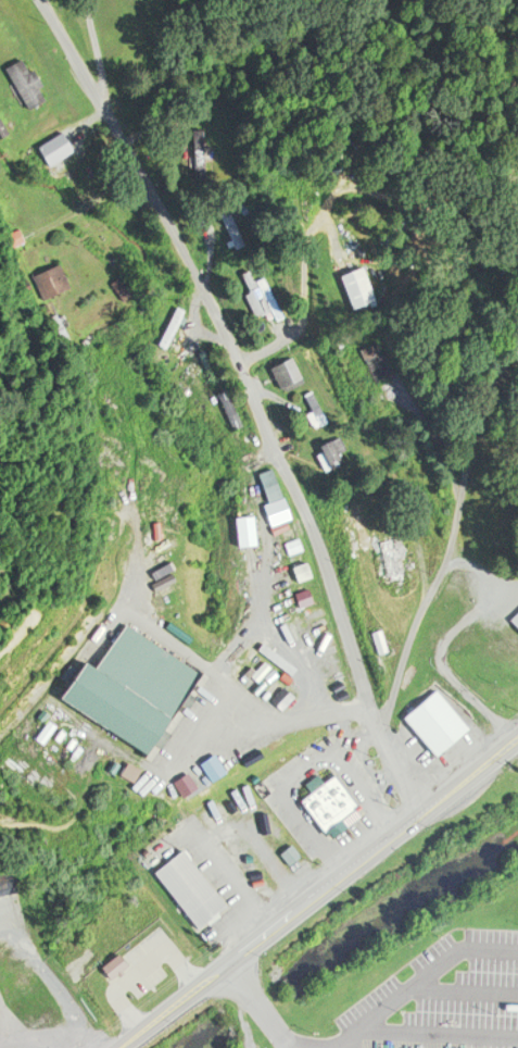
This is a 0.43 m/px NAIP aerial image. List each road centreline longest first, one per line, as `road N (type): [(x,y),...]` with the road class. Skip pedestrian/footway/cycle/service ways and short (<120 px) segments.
road 1 (residential): [(416,818),(315,545),(191,265),(42,0)]
road 2 (secondary): [(517,739),(122,1047)]
road 3 (residential): [(236,363),(309,330),(309,238),(334,225),(352,254)]
road 4 (residential): [(124,1047),(85,1012),(29,938),(0,927)]
road 5 (residential): [(467,470),(484,402),(517,358)]

